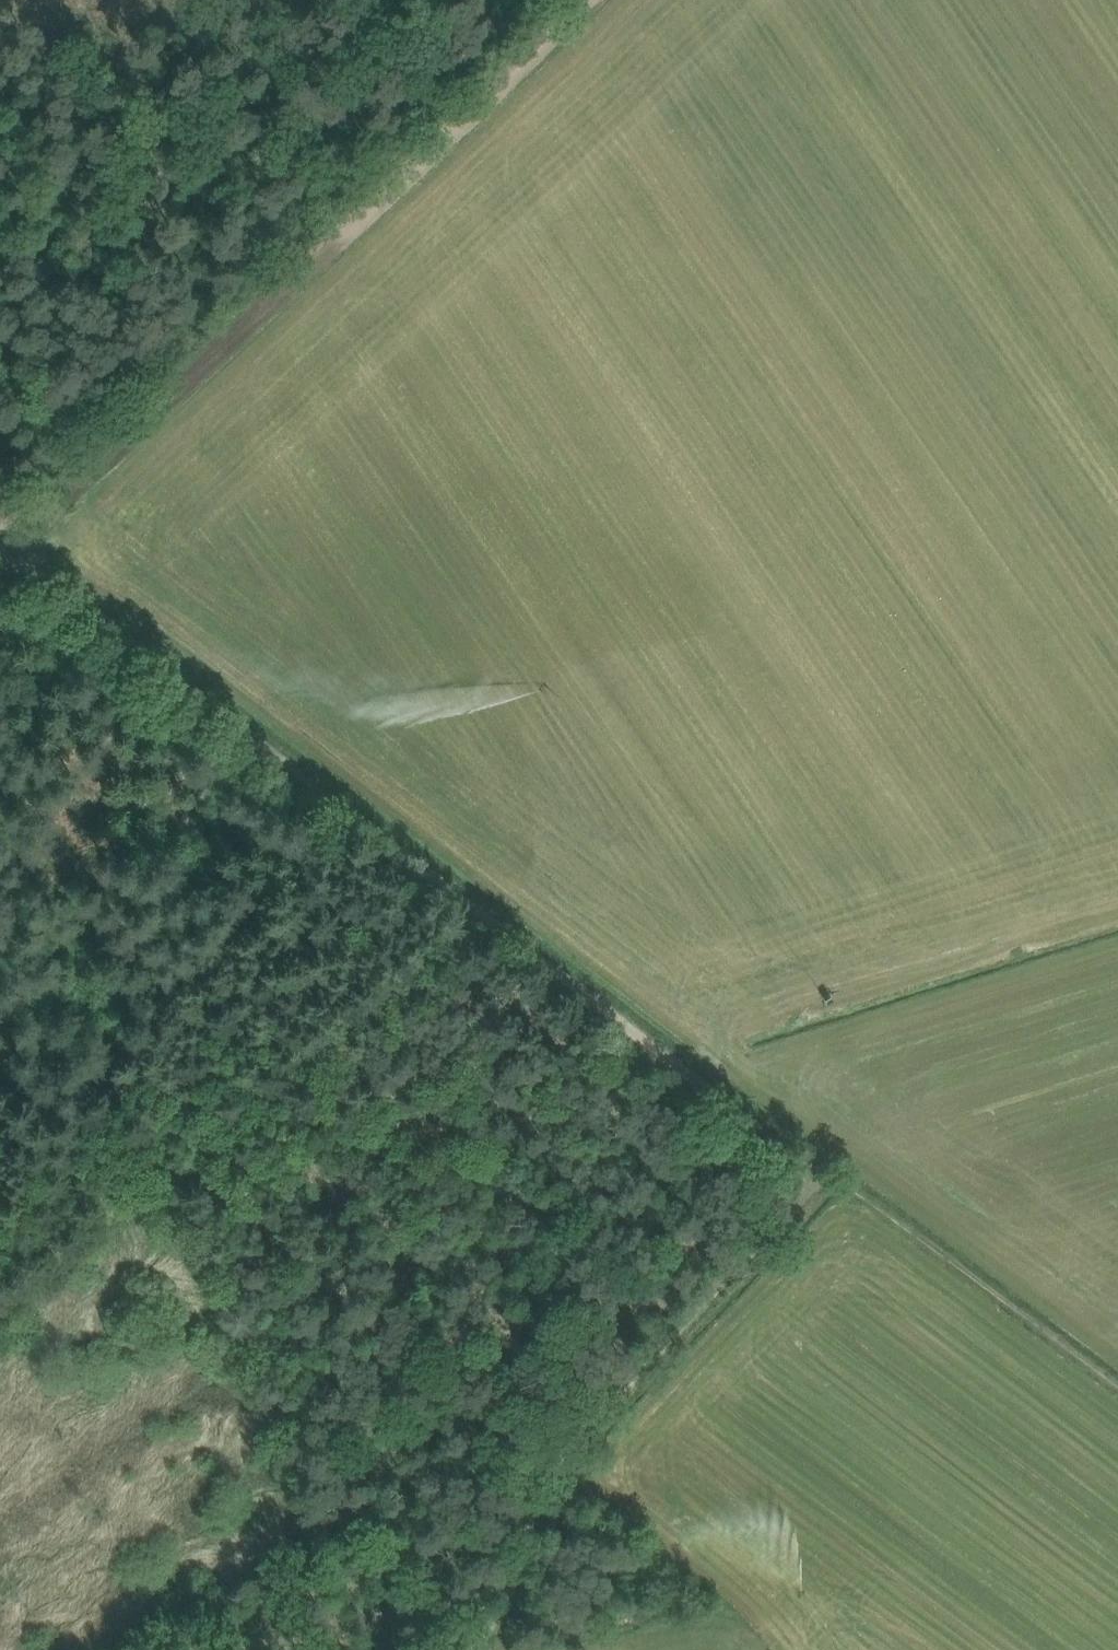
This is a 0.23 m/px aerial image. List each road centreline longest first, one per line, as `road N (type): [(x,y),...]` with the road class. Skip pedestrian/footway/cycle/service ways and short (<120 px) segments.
road 1 (track): [(835,1167),(13,536)]
road 2 (track): [(13,536),(591,0)]
road 3 (track): [(460,1649),(508,1612),(559,1476),(835,1167)]
road 4 (track): [(1117,1390),(835,1167)]

